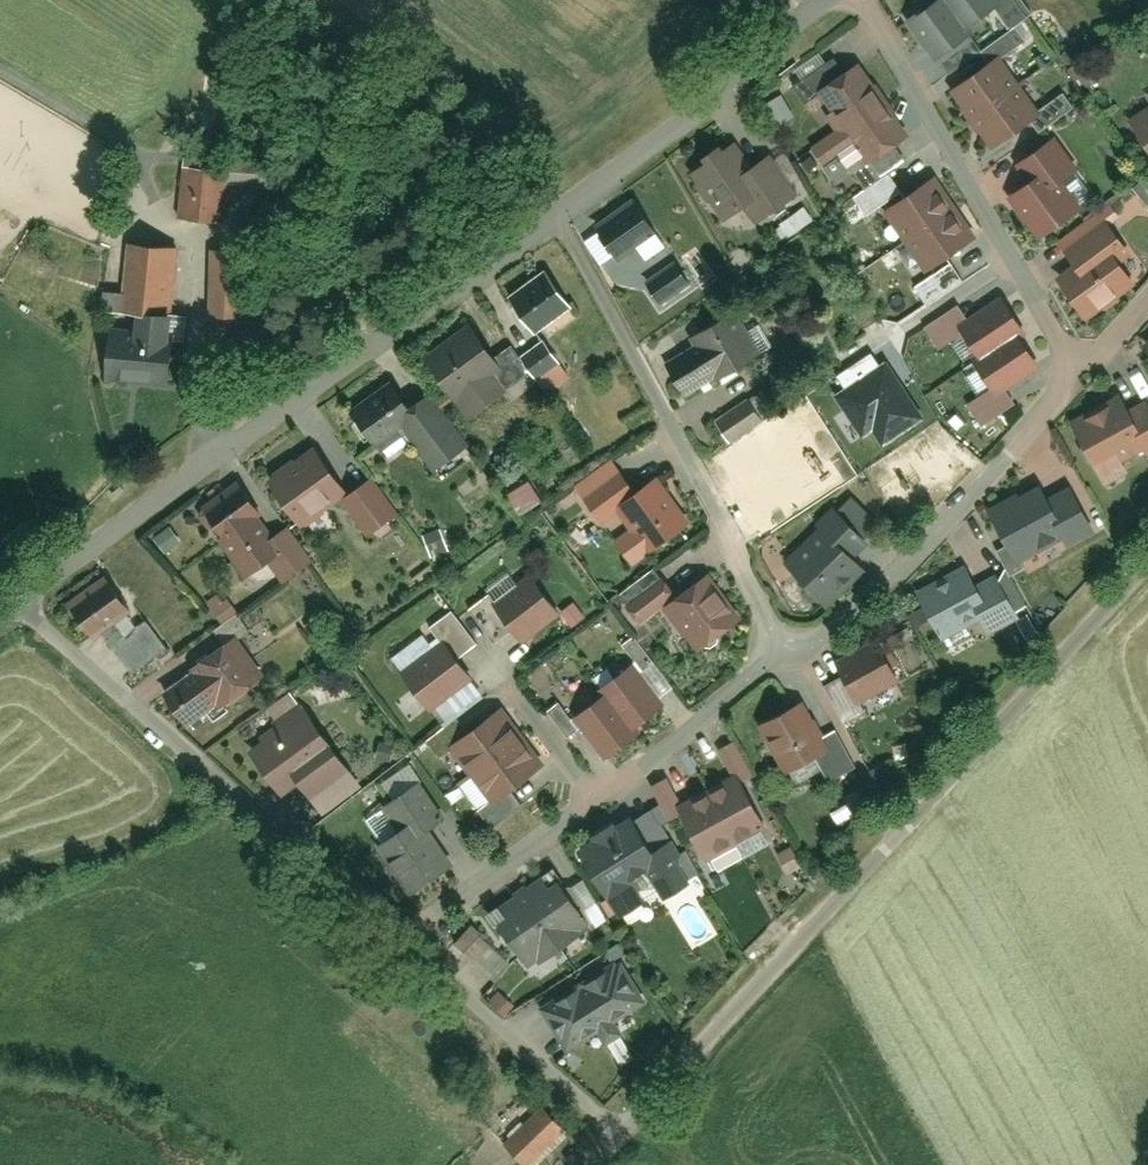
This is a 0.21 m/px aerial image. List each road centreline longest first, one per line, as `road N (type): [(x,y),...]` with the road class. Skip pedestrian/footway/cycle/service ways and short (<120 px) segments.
road 1 (residential): [(1147,571),(620,1137)]
road 2 (residential): [(563,202),(26,601)]
road 3 (residential): [(26,601),(411,948)]
road 4 (residential): [(783,652),(563,202)]
road 5 (residential): [(1076,374),(923,549),(805,651),(783,652)]
road 6 (residential): [(835,0),(563,202)]
road 7 (residential): [(863,0),(1011,265)]
road 8 (residential): [(411,948),(620,1137)]
road 9 (residential): [(783,652),(669,753),(598,802)]
road 10 (residential): [(598,802),(411,948)]
road 11 (residential): [(598,802),(502,675)]
road 12 (residential): [(899,328),(1011,265)]
road 13 (residential): [(1011,265),(1076,374)]

